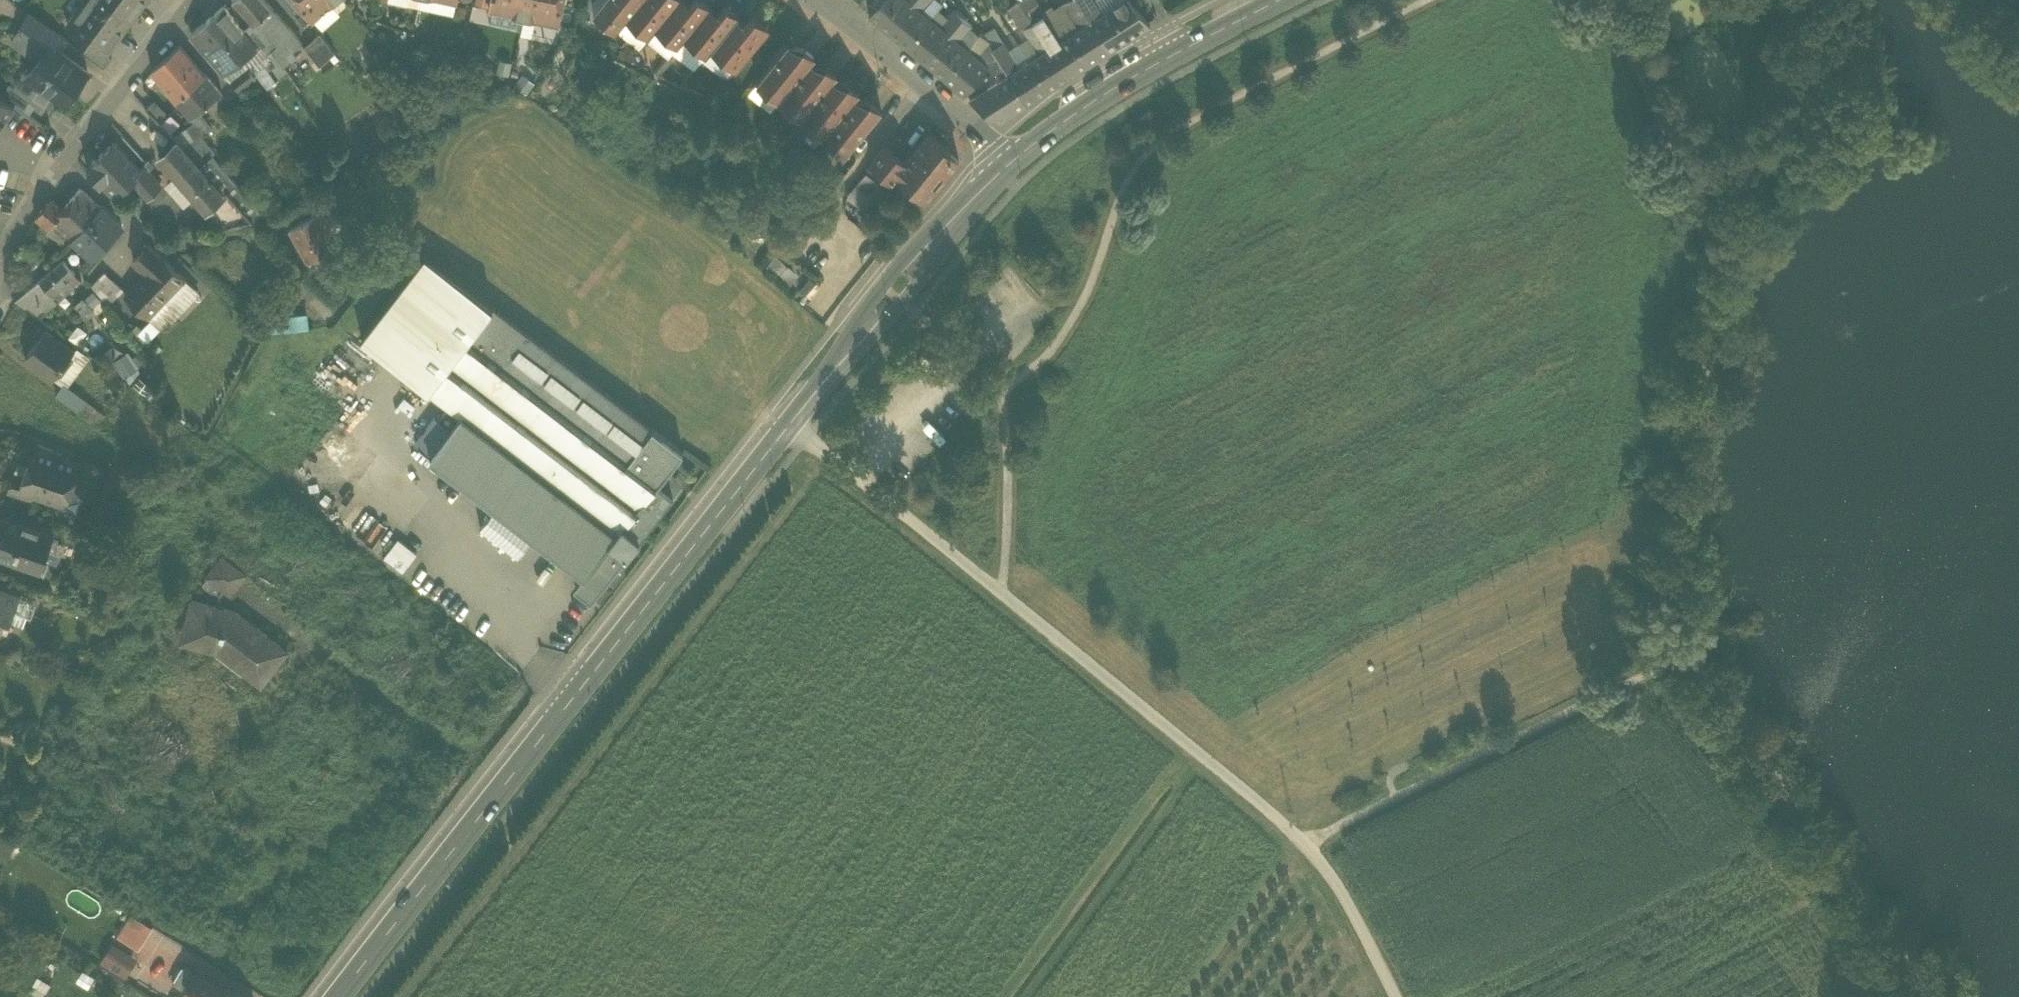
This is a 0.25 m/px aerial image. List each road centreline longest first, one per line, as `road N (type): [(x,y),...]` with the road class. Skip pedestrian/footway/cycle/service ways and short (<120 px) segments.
road 1 (track): [(1392,996),(1305,843),(860,479)]
road 2 (tertiary): [(339,996),(790,423)]
road 3 (tertiary): [(790,423),(947,223),(1014,158)]
road 4 (residential): [(0,263),(36,191),(200,0)]
road 5 (tertiary): [(1014,158),(1128,79),(1276,0)]
road 6 (residential): [(810,0),(842,16),(1014,158)]

